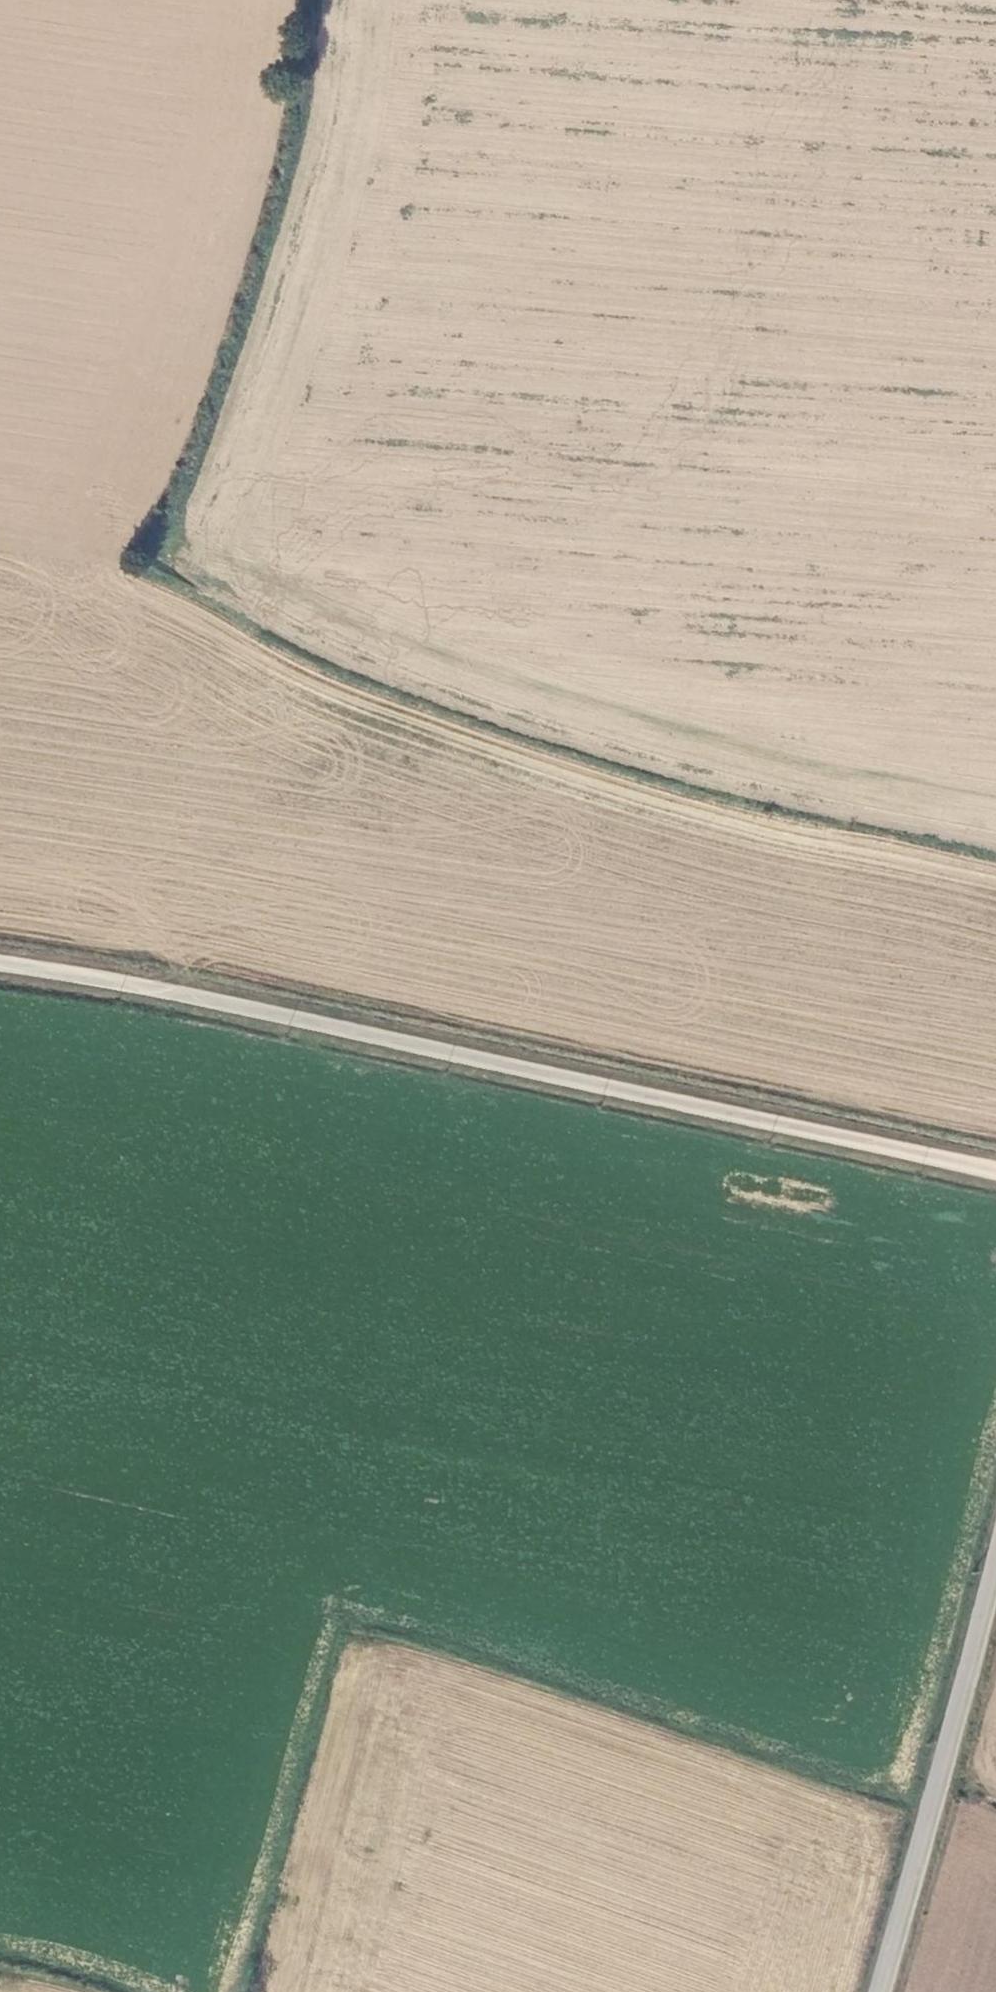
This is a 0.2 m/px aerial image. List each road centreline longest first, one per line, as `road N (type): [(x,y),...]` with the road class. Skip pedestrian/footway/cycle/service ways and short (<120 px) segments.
road 1 (unclassified): [(995,1177),(123,980),(0,963)]
road 2 (unclassified): [(872,1991),(995,1555)]

